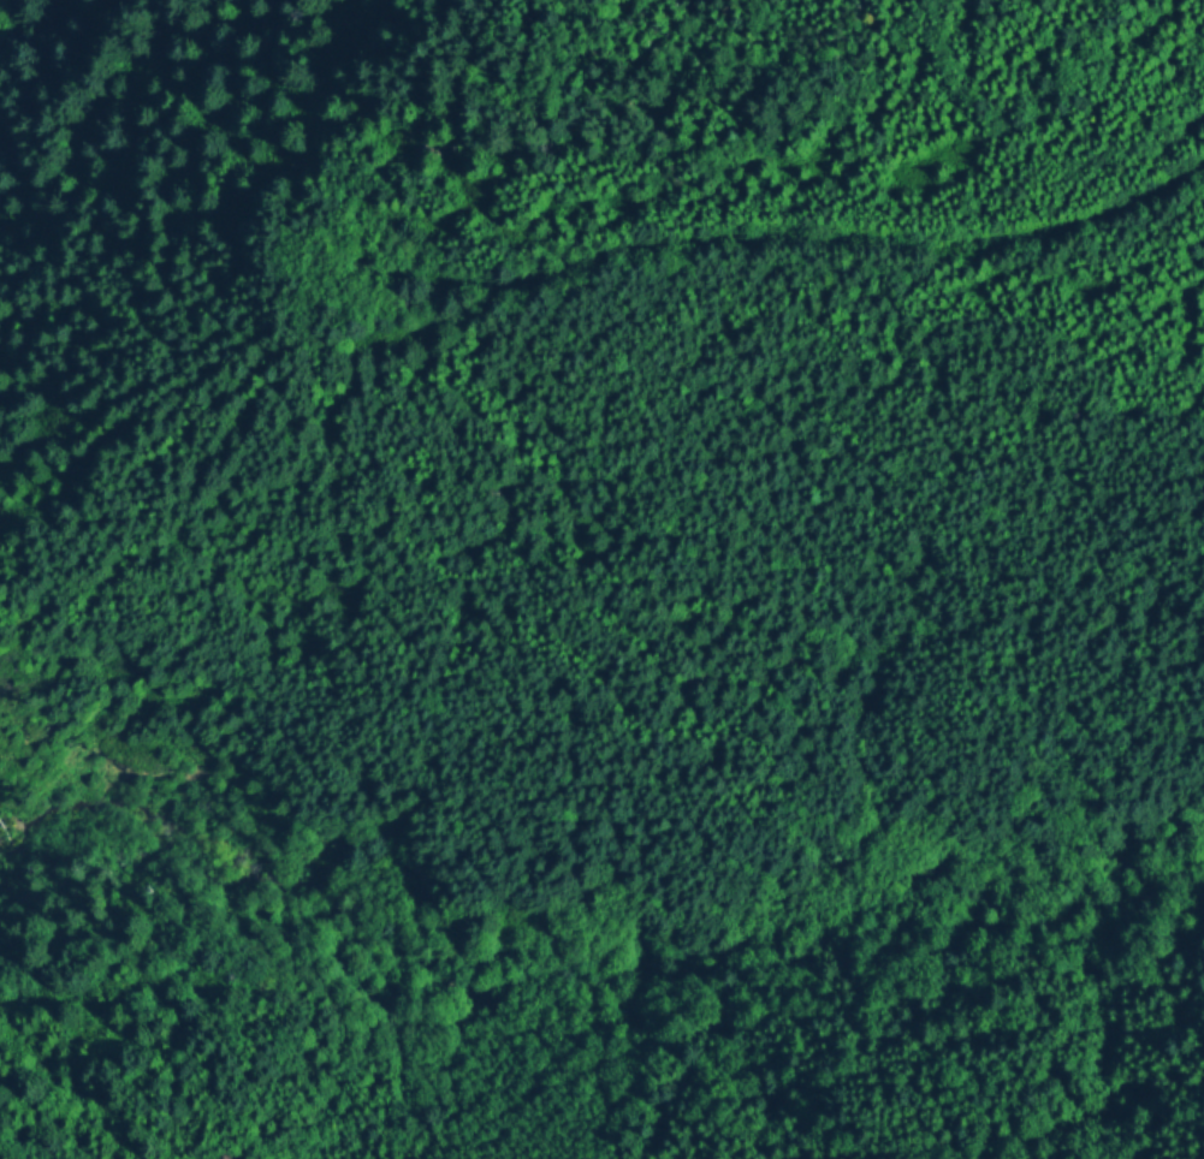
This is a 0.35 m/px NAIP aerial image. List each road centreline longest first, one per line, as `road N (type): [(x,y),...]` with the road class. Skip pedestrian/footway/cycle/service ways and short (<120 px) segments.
road 1 (track): [(1203,166),(1087,220),(990,248),(806,233),(647,246),(532,278),(461,285),(370,268)]

